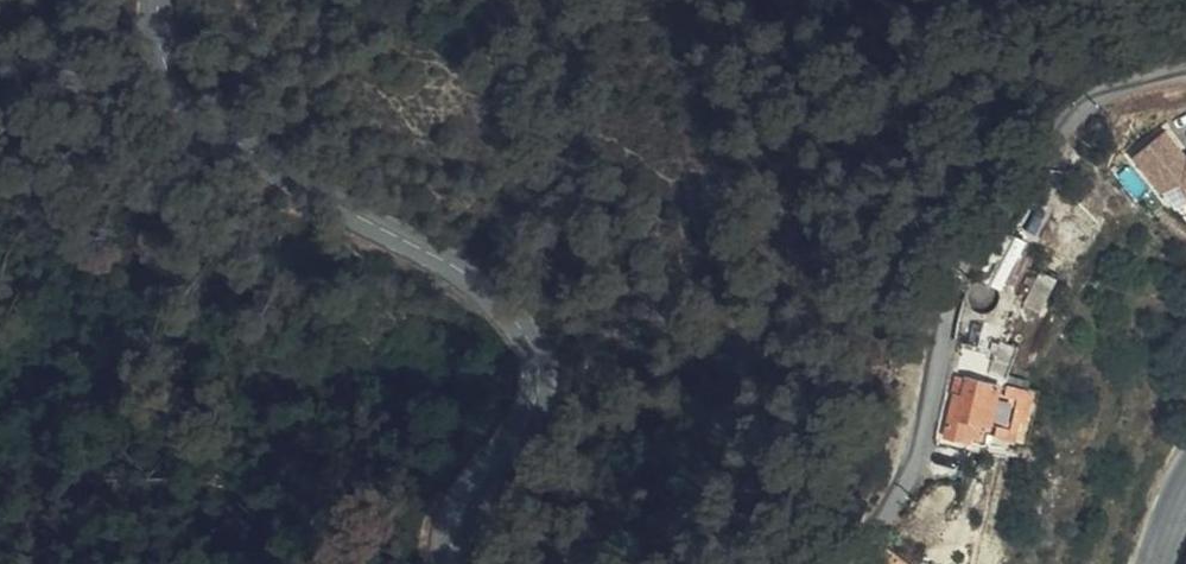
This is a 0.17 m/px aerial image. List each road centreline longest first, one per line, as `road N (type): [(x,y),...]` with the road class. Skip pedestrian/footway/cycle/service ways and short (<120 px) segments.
road 1 (tertiary): [(179,0),(170,21),(178,84),(204,142),(490,284),(530,337),(538,390),(454,511),(455,563)]
road 2 (residential): [(1185,76),(1046,120),(1013,145),(986,182),(958,234),(923,431),(858,563)]

